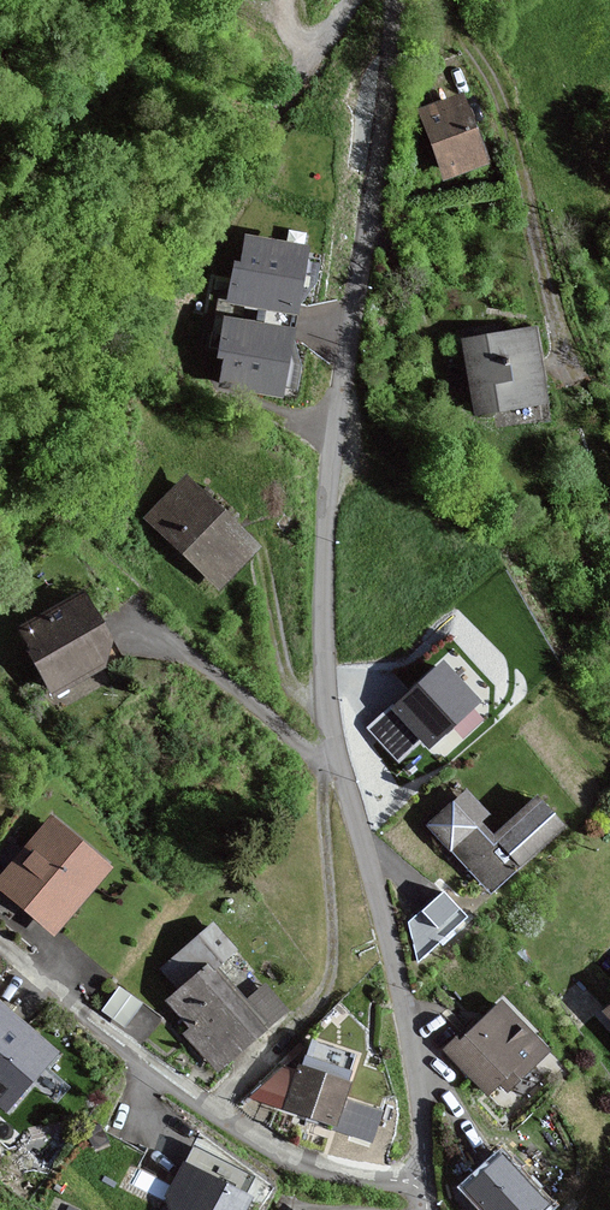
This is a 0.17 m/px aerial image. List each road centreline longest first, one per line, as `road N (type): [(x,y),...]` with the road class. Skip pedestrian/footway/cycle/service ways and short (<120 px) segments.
road 1 (residential): [(425,1181),(411,1056),(328,726),(323,640),(330,480),(393,0)]
road 2 (residential): [(0,942),(153,1070),(269,1149),(340,1171),(425,1181)]
road 3 (track): [(351,0),(313,54),(293,102),(175,202),(0,281)]
road 4 (track): [(326,761),(333,917),(321,995),(210,1109)]
road 5 (track): [(262,560),(285,669),(295,687),(325,694)]

